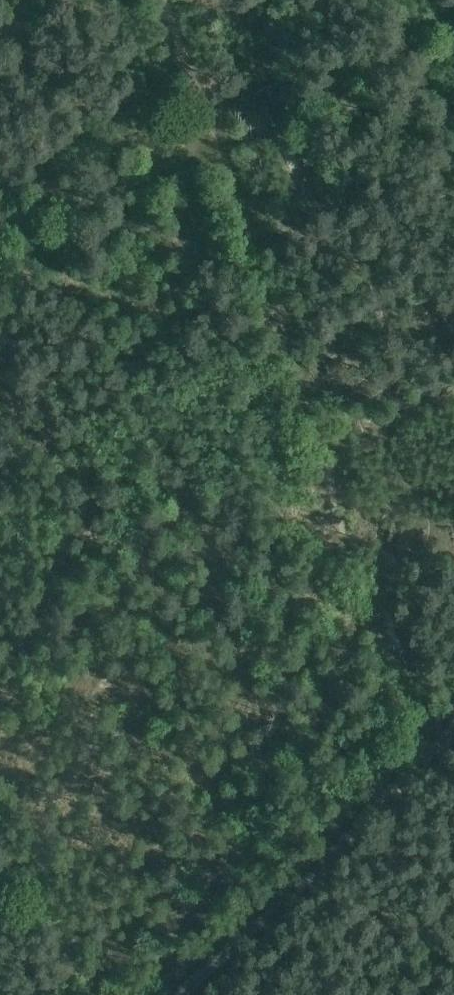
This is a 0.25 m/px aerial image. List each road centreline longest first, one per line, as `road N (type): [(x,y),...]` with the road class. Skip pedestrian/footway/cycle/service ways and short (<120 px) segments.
road 1 (track): [(218,144),(318,418),(339,518),(367,560),(430,736)]
road 2 (track): [(178,994),(362,815),(430,736)]
road 3 (track): [(166,0),(218,144)]

